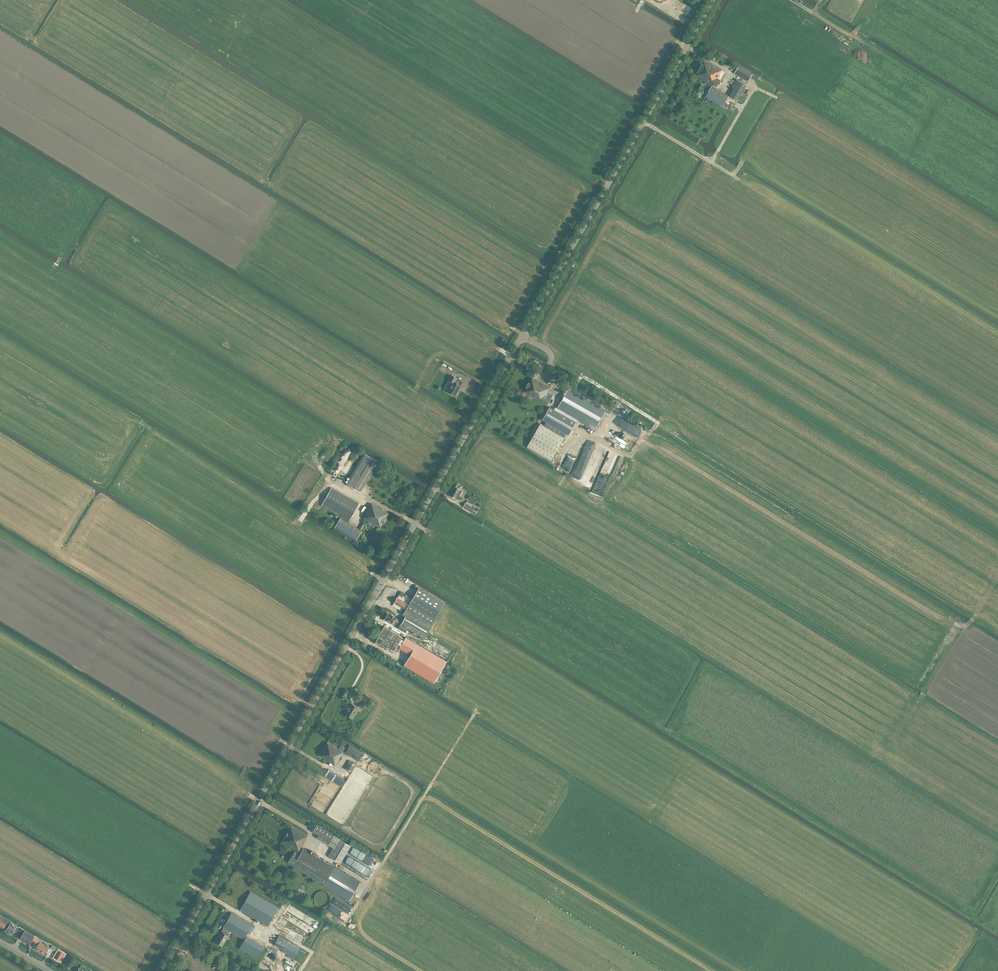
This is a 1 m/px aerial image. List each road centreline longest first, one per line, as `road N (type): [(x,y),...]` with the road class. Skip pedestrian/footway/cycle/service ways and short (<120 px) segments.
road 1 (tertiary): [(163,970),(712,0)]

